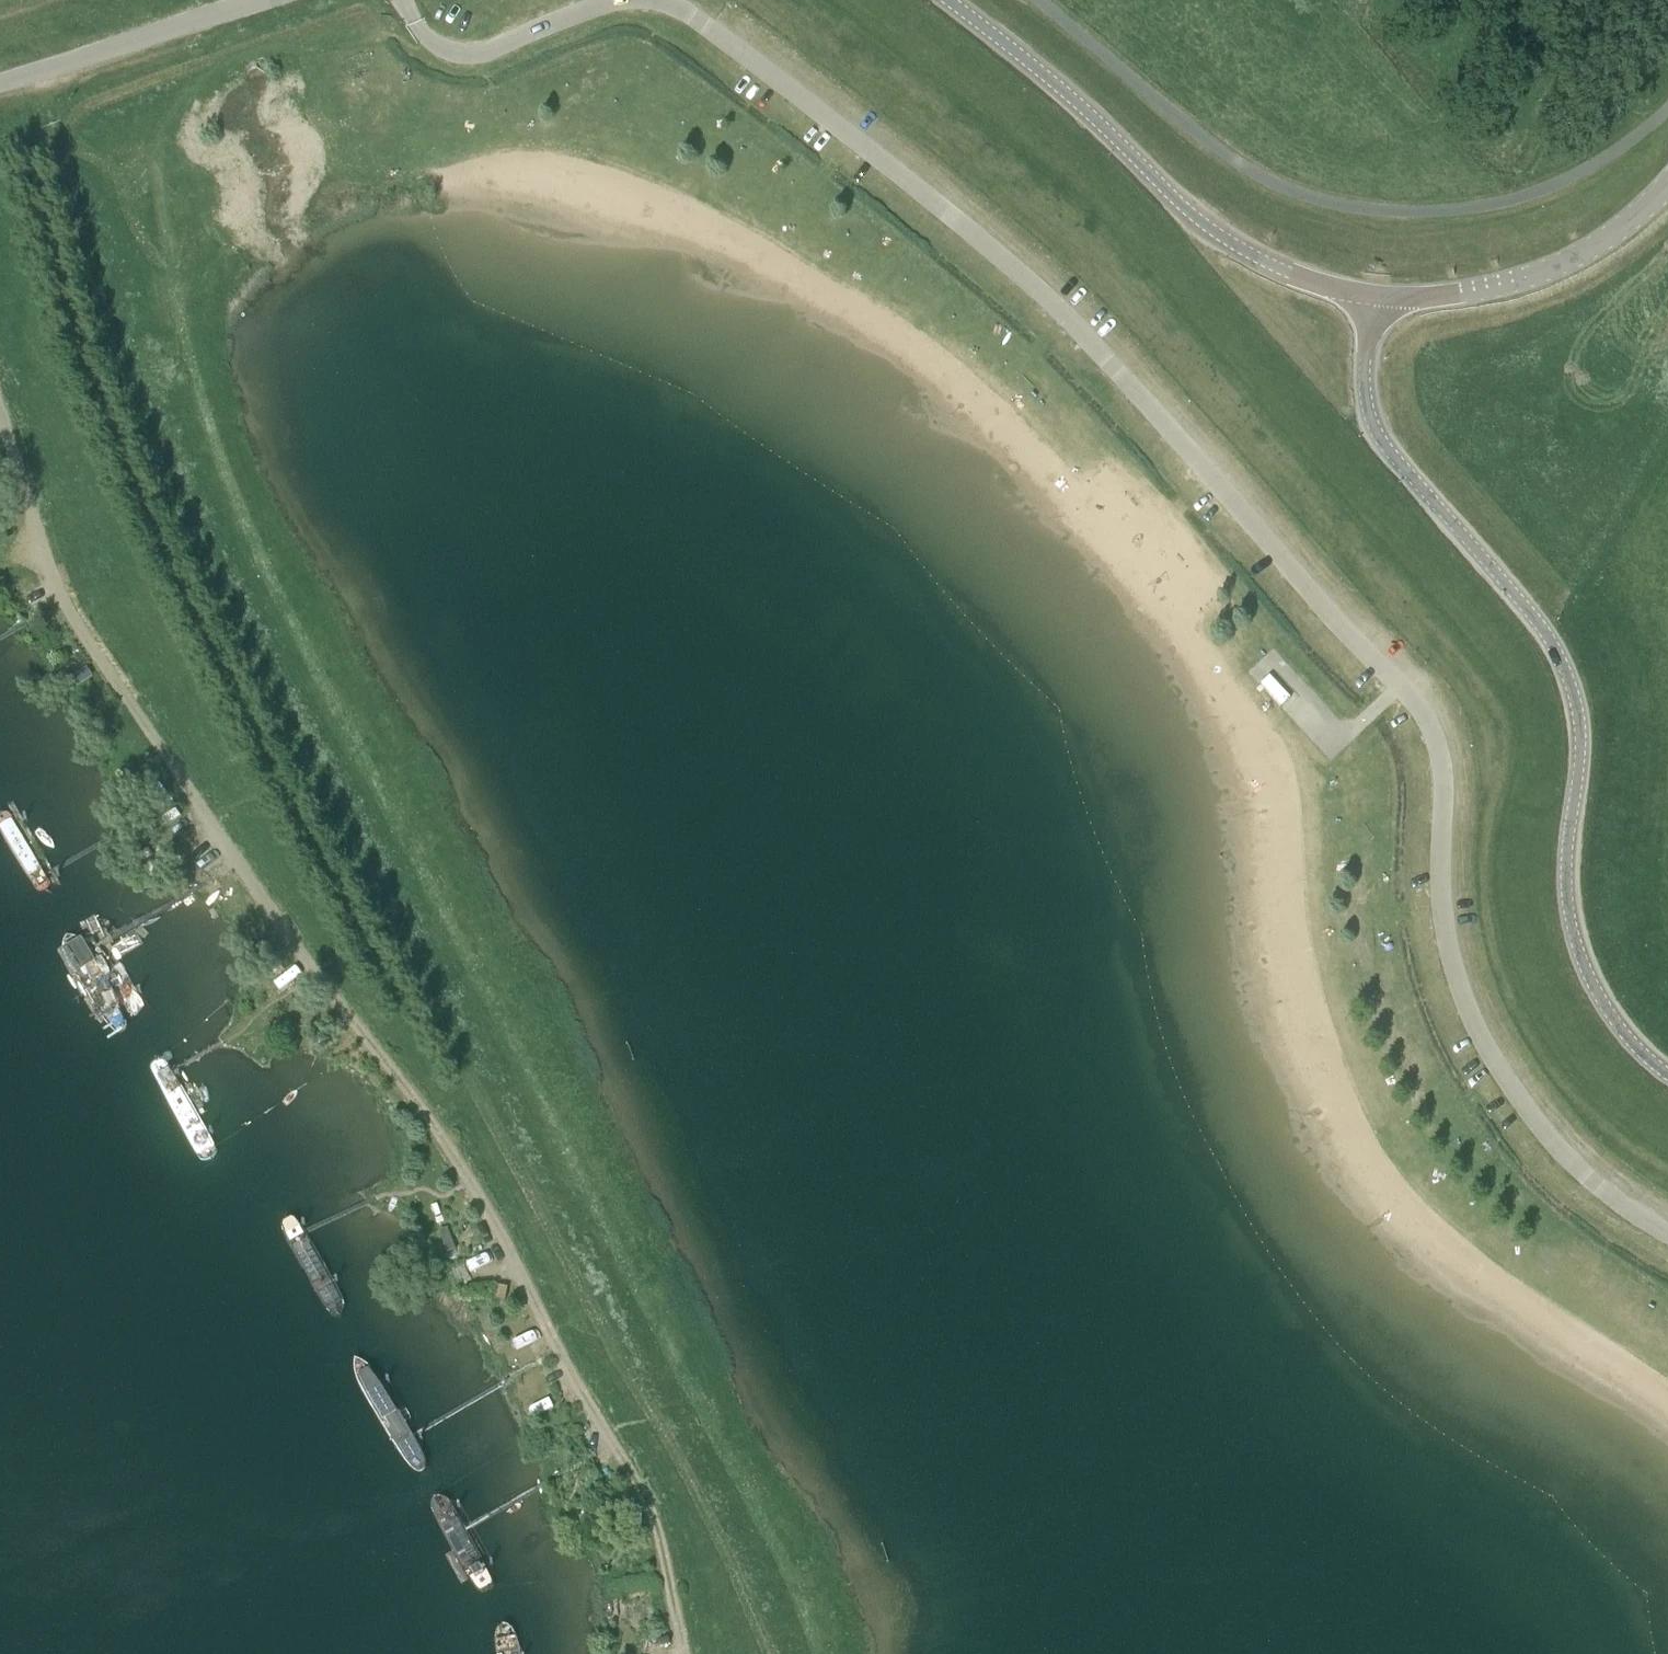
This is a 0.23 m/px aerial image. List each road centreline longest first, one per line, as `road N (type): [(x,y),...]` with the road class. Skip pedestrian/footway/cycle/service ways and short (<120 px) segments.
road 1 (unclassified): [(1667,1077),(1615,1028),(1577,962),(1566,922),(1563,842),(1574,754),(1559,666),(1520,609),(1371,442),(1361,368),(1369,300)]
road 2 (tertiary): [(1369,300),(1259,265),(1198,228),(1085,109),(949,0)]
road 3 (tertiary): [(1369,300),(1507,290),(1576,262),(1635,225),(1667,190)]
road 4 (unclassified): [(0,85),(268,0)]

